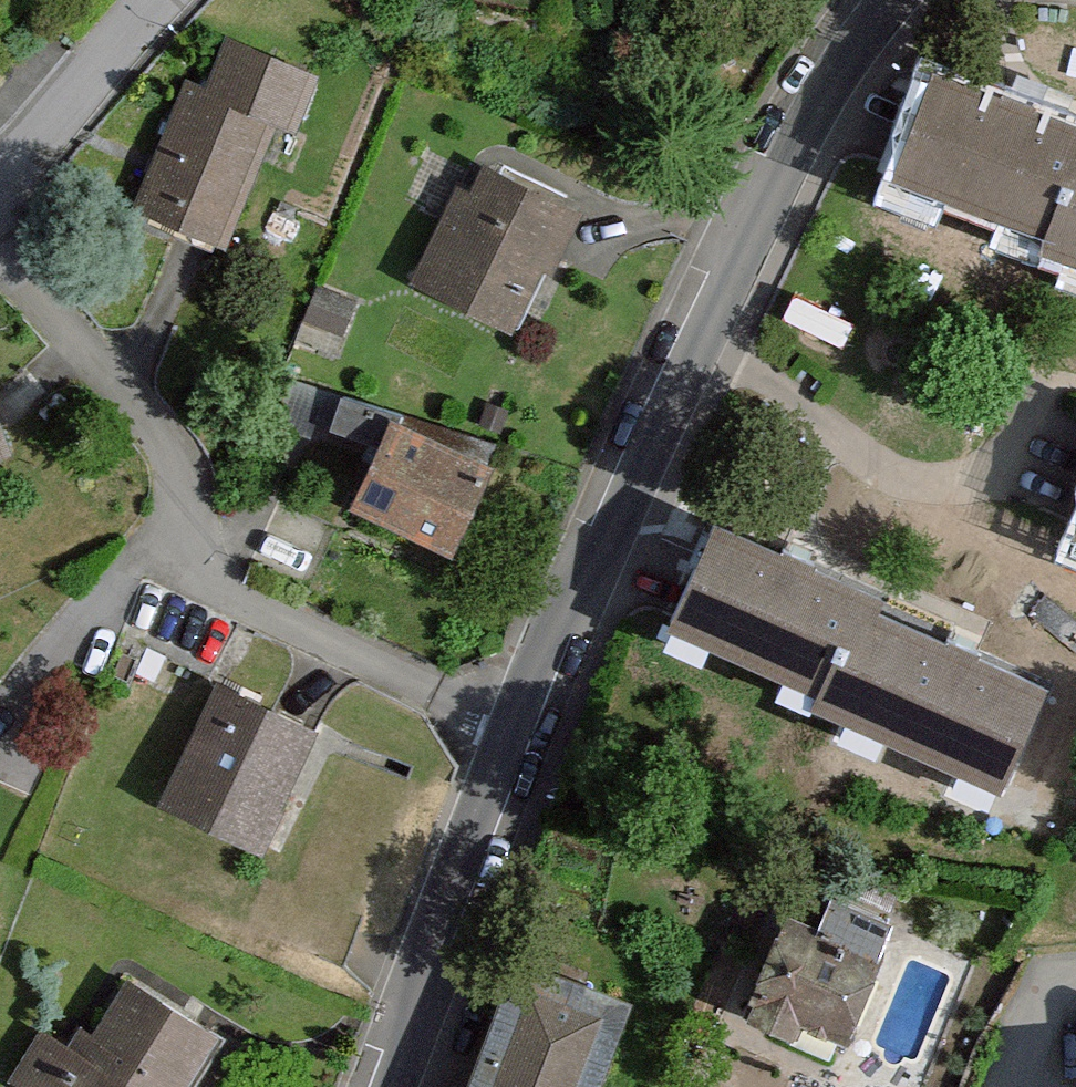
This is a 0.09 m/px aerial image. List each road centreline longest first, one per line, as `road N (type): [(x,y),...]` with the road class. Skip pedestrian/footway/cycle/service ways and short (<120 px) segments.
road 1 (residential): [(886,0),(818,99),(655,420),(514,731)]
road 2 (residential): [(514,731),(199,586),(162,531),(163,455),(0,266)]
road 3 (residential): [(514,731),(378,1086)]
road 4 (residential): [(0,164),(148,0)]

